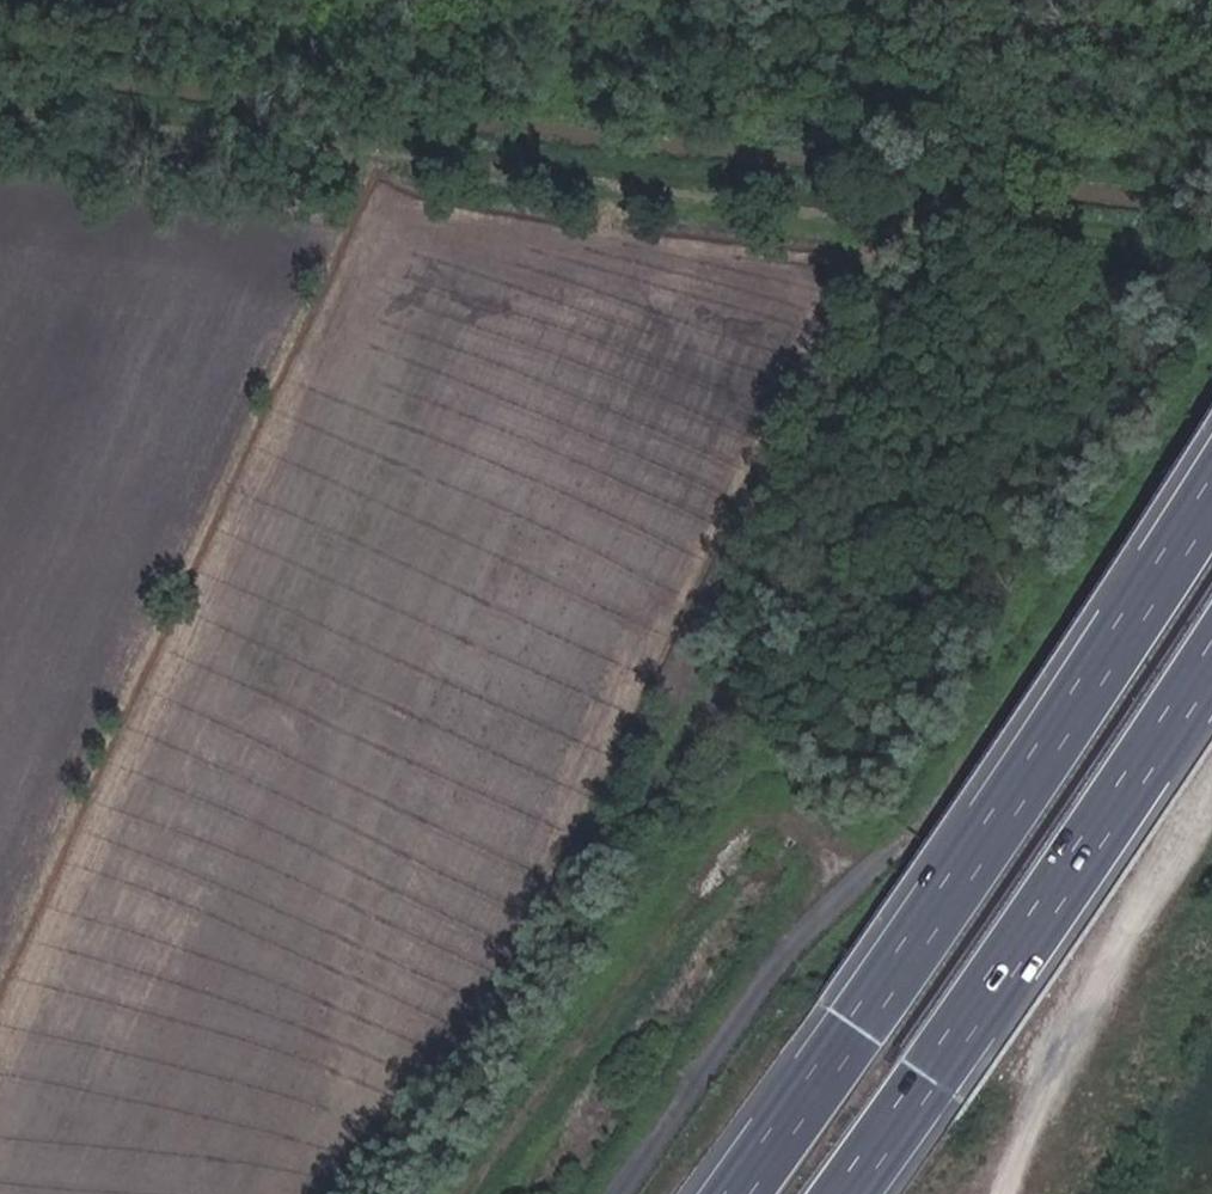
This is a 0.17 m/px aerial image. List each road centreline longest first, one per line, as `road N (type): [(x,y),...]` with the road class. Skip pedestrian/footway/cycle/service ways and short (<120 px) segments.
road 1 (track): [(0,79),(535,133),(1211,166)]
road 2 (motorway): [(1211,489),(1012,800),(736,1193)]
road 3 (motorway): [(846,1193),(1091,862),(1211,676)]

